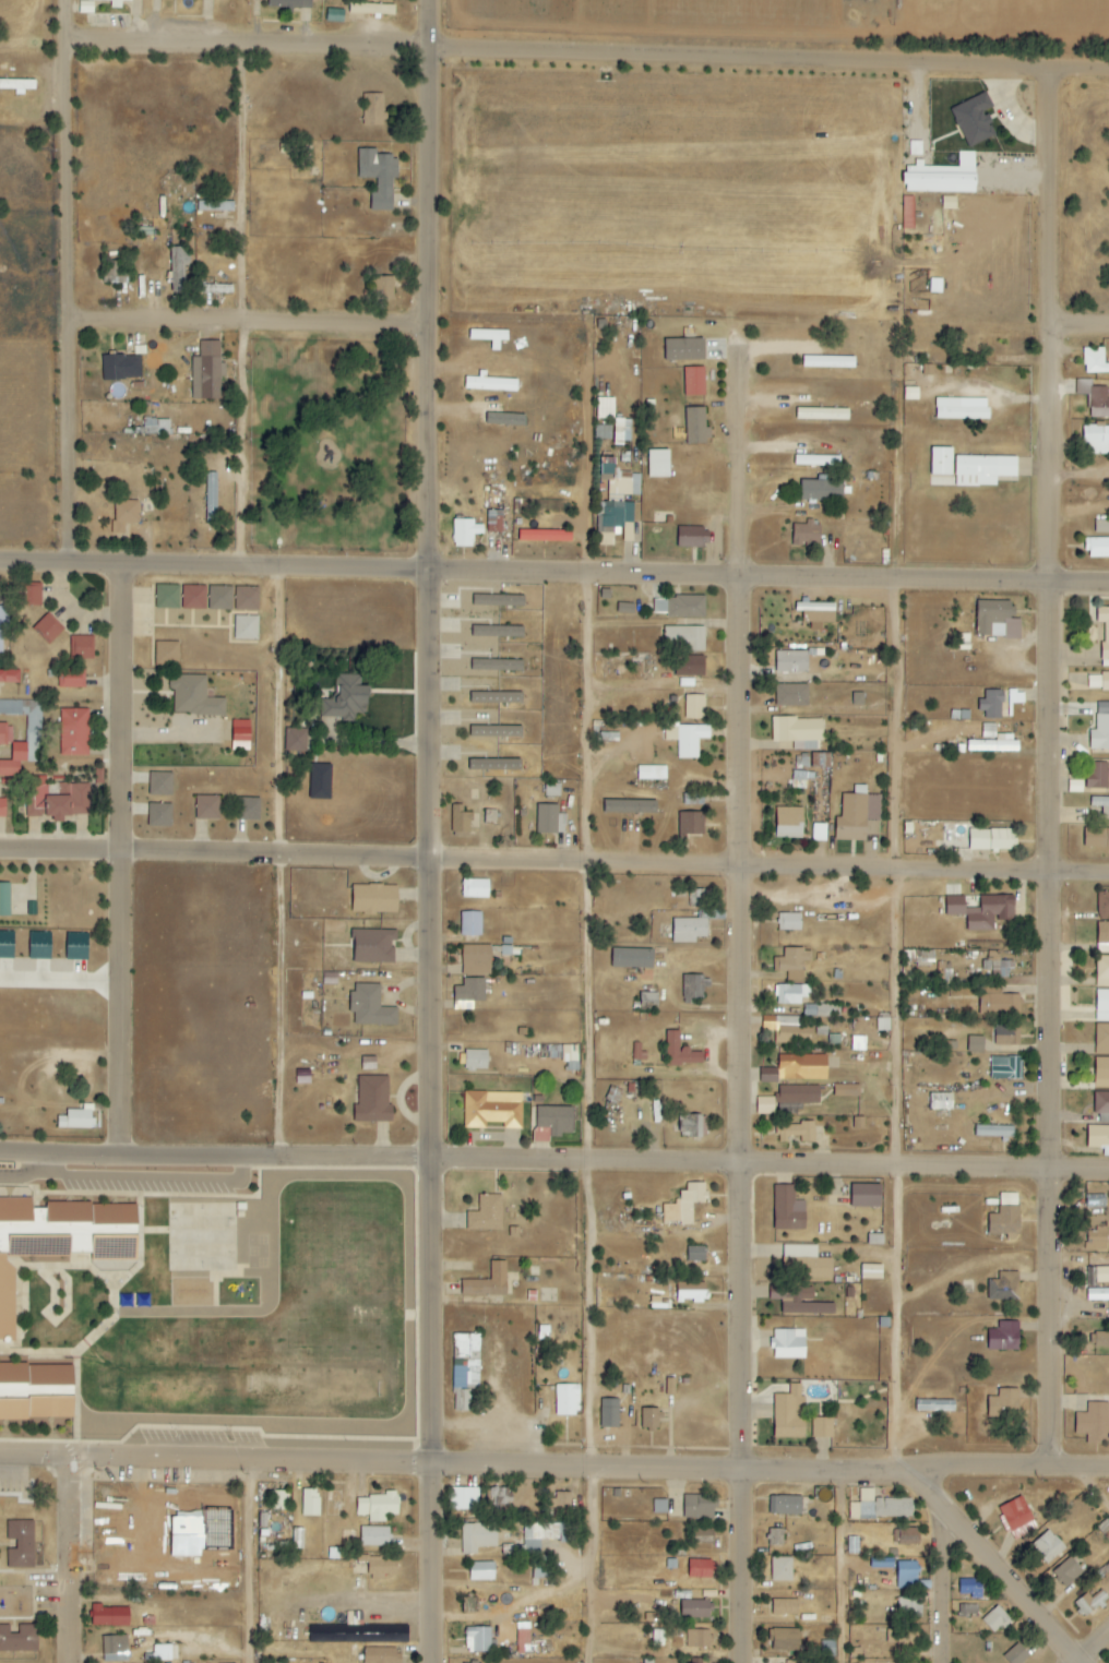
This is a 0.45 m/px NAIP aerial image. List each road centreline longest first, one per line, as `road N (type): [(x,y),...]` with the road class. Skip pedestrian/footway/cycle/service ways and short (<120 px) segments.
road 1 (residential): [(437,1662),(437,0)]
road 2 (residential): [(1056,1474),(1058,72)]
road 3 (residential): [(749,1662),(749,579),(740,346)]
road 4 (residential): [(1108,878),(0,849)]
road 5 (tertiary): [(1108,1474),(294,1467),(0,1454)]
road 6 (residential): [(1108,1173),(432,1153),(0,1152)]
road 7 (tertiary): [(1108,587),(0,564)]
road 8 (residential): [(1108,73),(75,45)]
road 9 (residential): [(119,1156),(130,566)]
road 10 (residential): [(73,565),(75,0)]
road 11 (residential): [(79,323),(434,324)]
road 12 (tertiary): [(1083,1662),(920,1474)]
road 13 (residential): [(77,1662),(77,1458)]
road 14 (residential): [(948,1662),(947,1507)]

